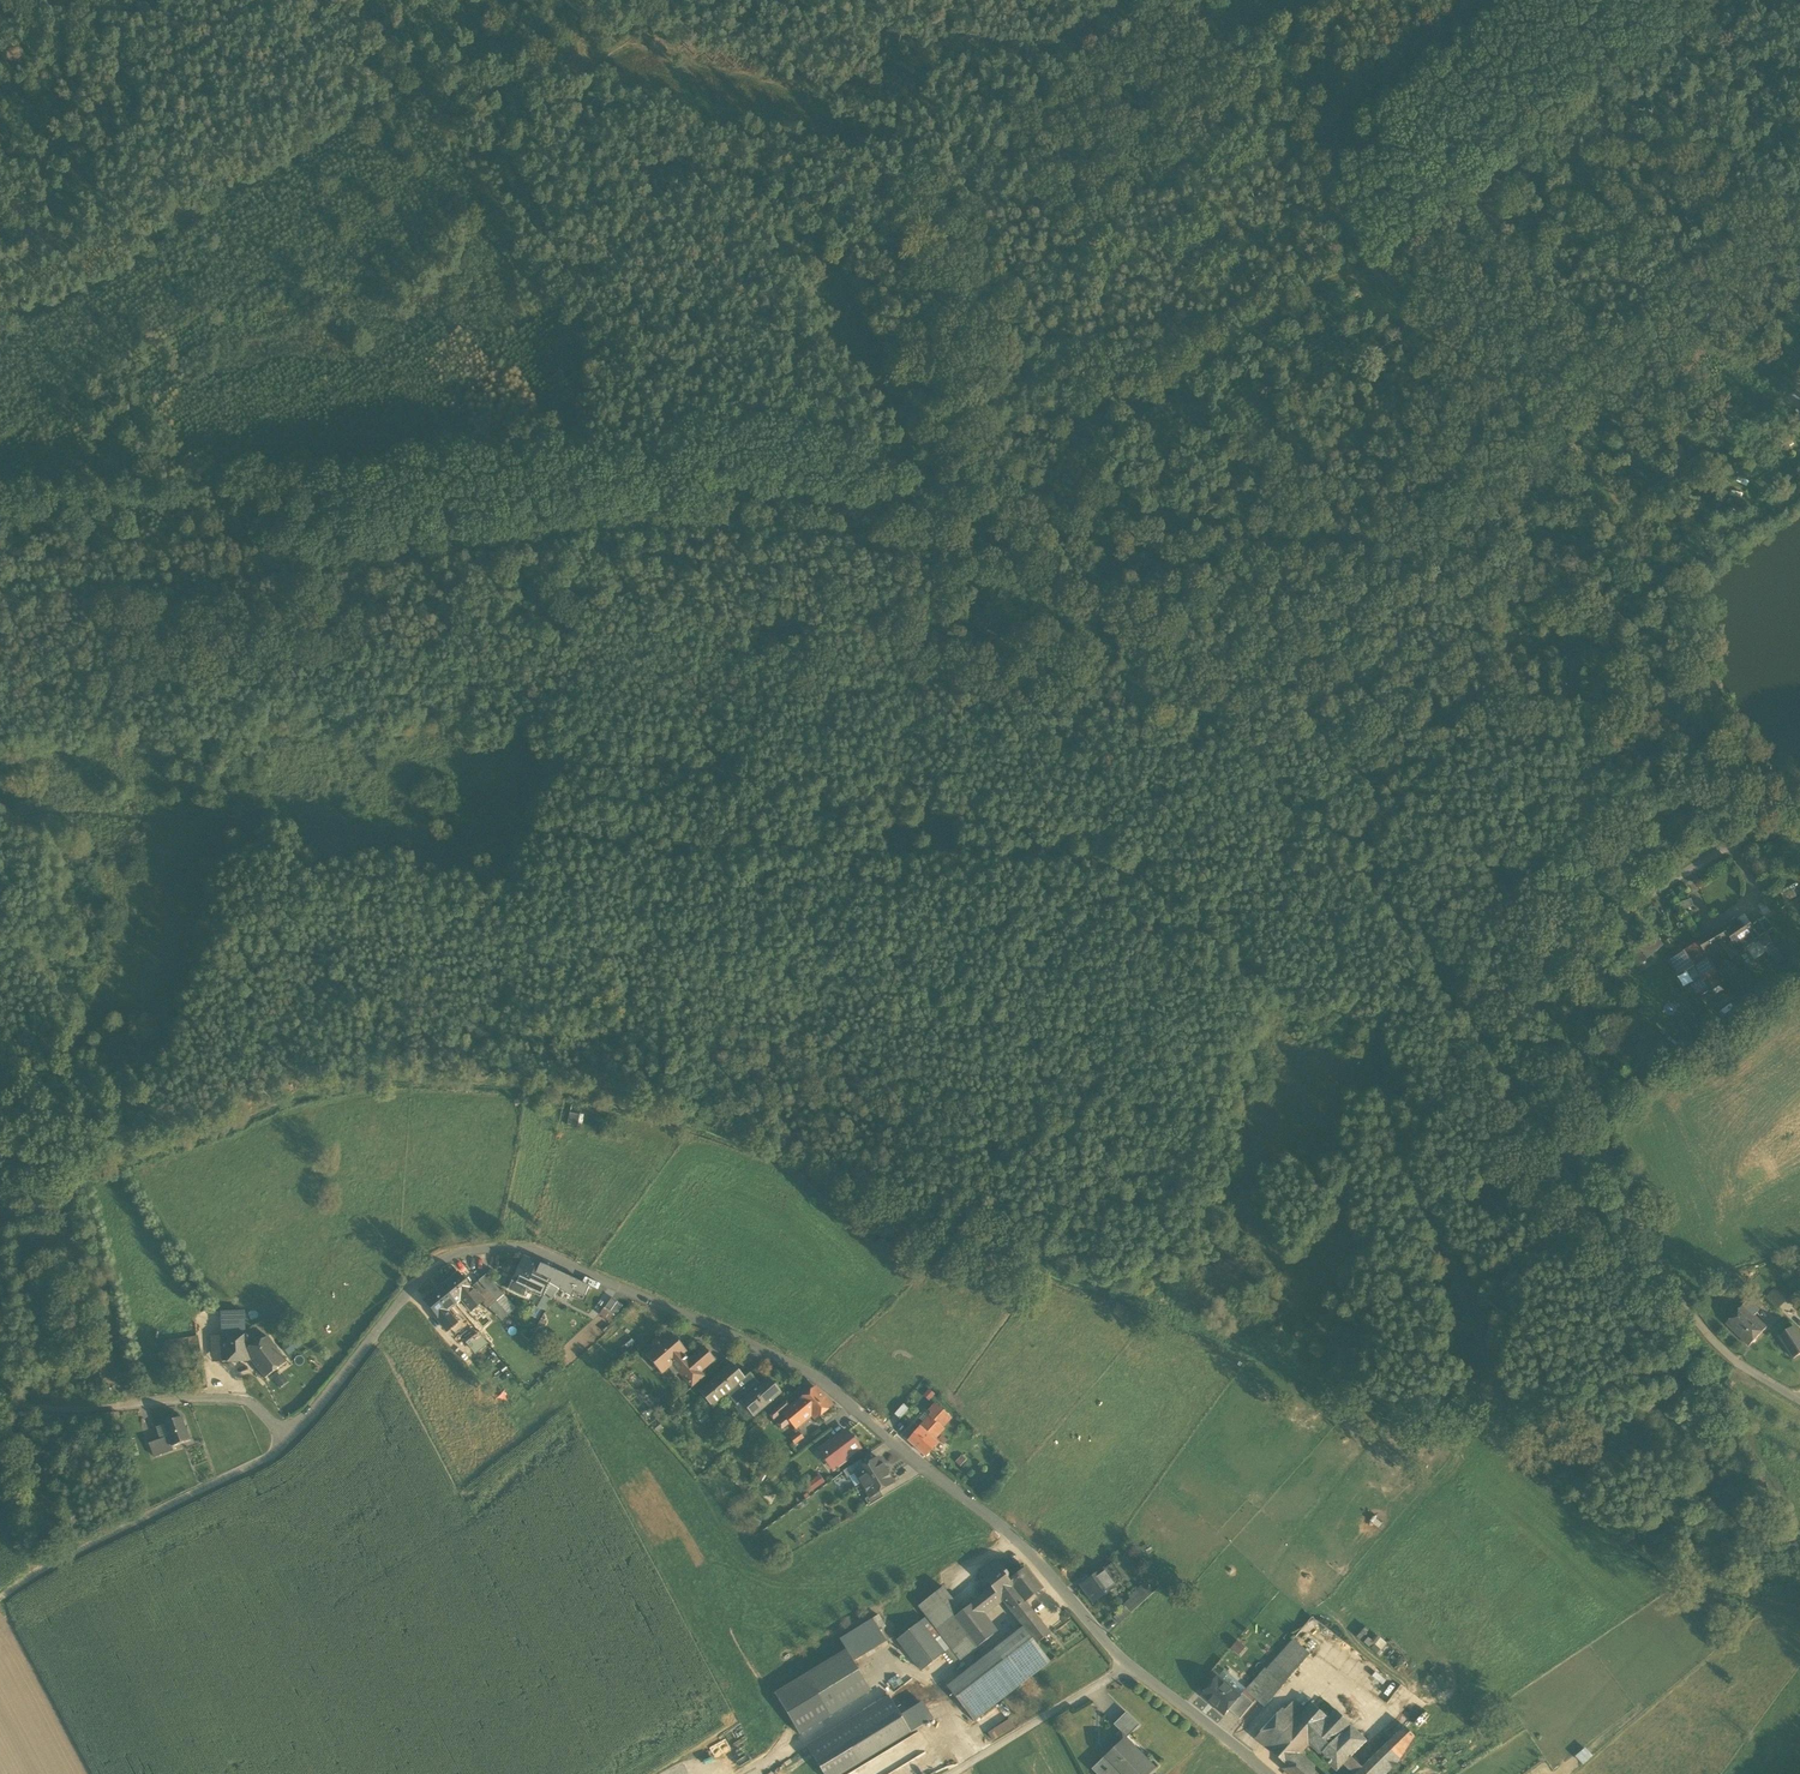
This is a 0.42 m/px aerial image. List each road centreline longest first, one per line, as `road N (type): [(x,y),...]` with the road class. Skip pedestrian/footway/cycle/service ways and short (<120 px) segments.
road 1 (residential): [(1268,1773),(1127,1667),(1027,1550),(821,1380),(533,1250),(478,1248),(435,1263),(318,1404),(281,1434),(245,1396),(153,1400)]
road 2 (unclassified): [(1632,503),(1756,784),(1747,830),(1647,896),(1599,959),(1578,1038),(1583,1089),(1668,1285),(1734,1362),(1799,1402)]
road 3 (track): [(1632,503),(1438,331),(1369,253),(1199,0)]
road 4 (track): [(1369,253),(1168,385),(1142,410),(1113,476),(1030,533)]
road 5 (track): [(281,1434),(265,1457),(46,1562),(0,1597)]
road 6 (track): [(951,1773),(1127,1667)]
road 7 (unclassified): [(1632,503),(1799,388)]
road 8 (track): [(153,1400),(69,1412),(0,1402)]

